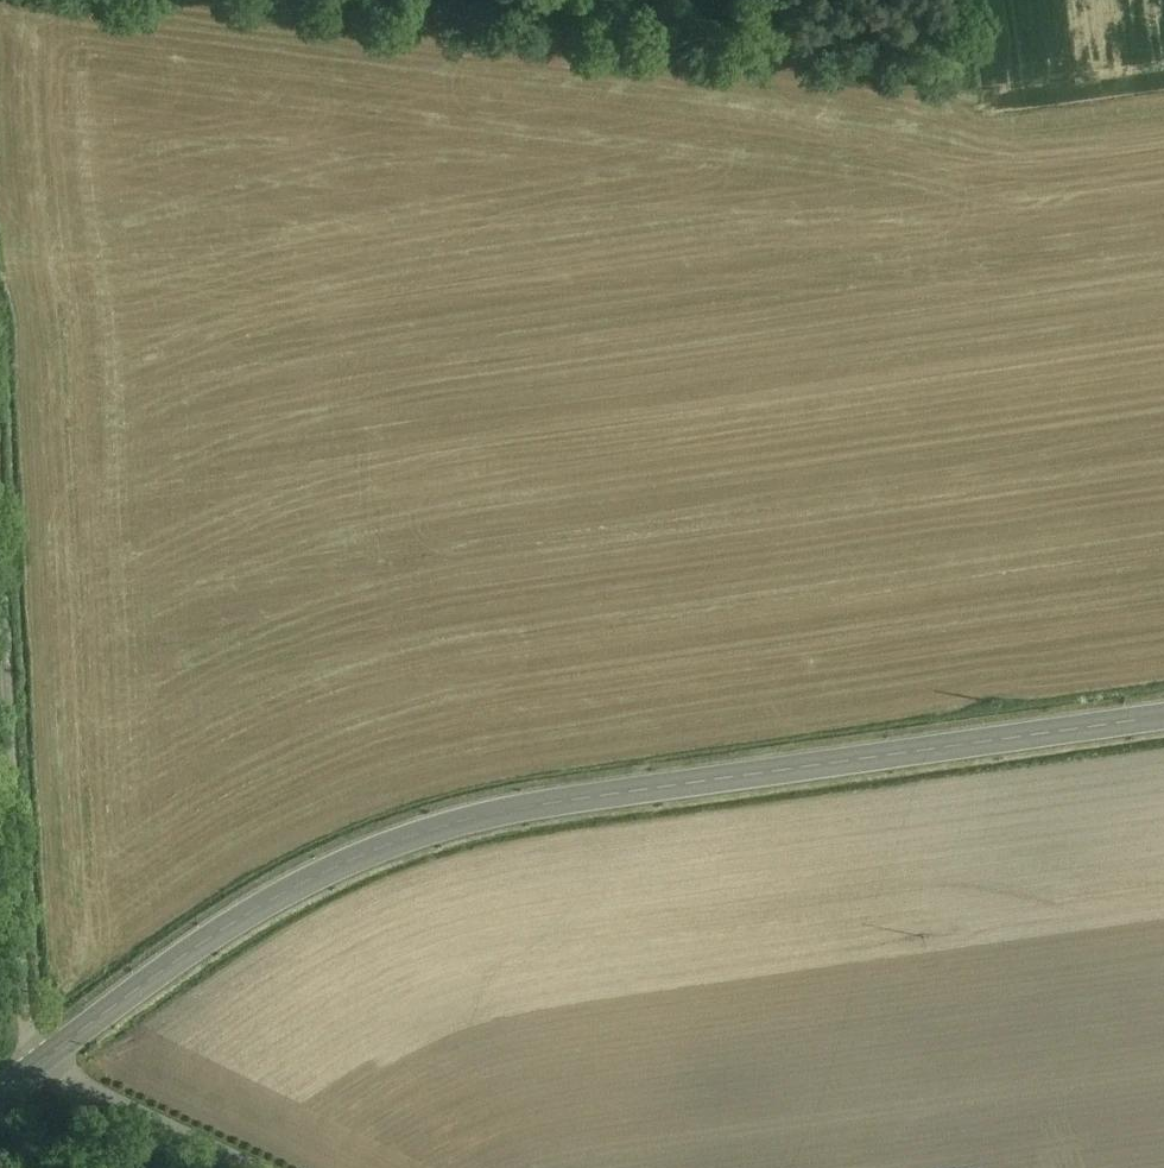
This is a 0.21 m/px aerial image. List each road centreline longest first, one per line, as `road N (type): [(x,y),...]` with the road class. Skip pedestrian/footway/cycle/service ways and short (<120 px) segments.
road 1 (secondary): [(1163,717),(575,800),(443,827),(264,904),(43,1058)]
road 2 (track): [(995,0),(1009,265),(993,498),(934,601),(756,774)]
road 3 (unclassified): [(43,1058),(22,1025),(0,568)]
road 4 (track): [(593,0),(998,42)]

